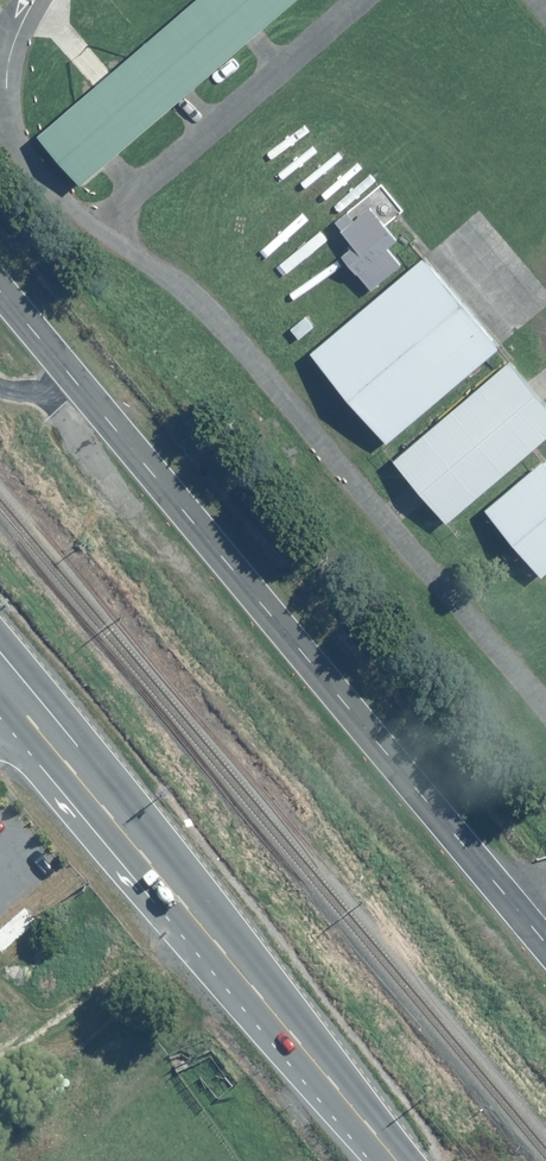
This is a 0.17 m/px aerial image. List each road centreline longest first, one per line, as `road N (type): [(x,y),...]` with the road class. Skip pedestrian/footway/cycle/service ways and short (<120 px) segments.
road 1 (tertiary): [(0,291),(545,941)]
road 2 (secondary): [(0,686),(398,1160)]

